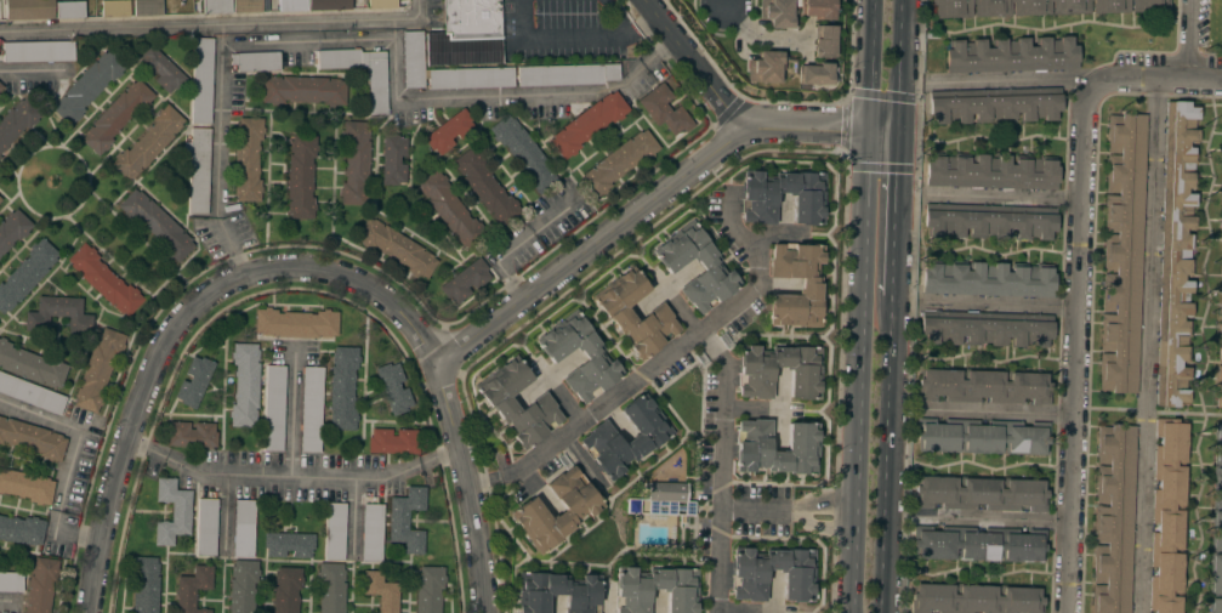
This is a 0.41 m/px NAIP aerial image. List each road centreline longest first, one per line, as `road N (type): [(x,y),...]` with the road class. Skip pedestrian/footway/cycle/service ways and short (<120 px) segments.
road 1 (residential): [(439,368),(754,127),(898,126)]
road 2 (residential): [(1066,612),(1082,103),(1090,89)]
road 3 (primary): [(865,126),(849,612)]
road 4 (residential): [(296,267),(238,278),(181,314),(154,361),(127,439),(92,612)]
road 5 (residential): [(296,267),(385,297),(439,368),(482,555),(486,612)]
road 6 (primary): [(882,612),(892,297)]
road 7 (primary): [(892,297),(898,126)]
road 8 (residential): [(645,0),(728,109),(754,127)]
road 9 (residential): [(1090,89),(1114,78),(1221,80)]
road 10 (primary): [(870,0),(865,126)]
road 11 (primary): [(898,126),(901,0)]

